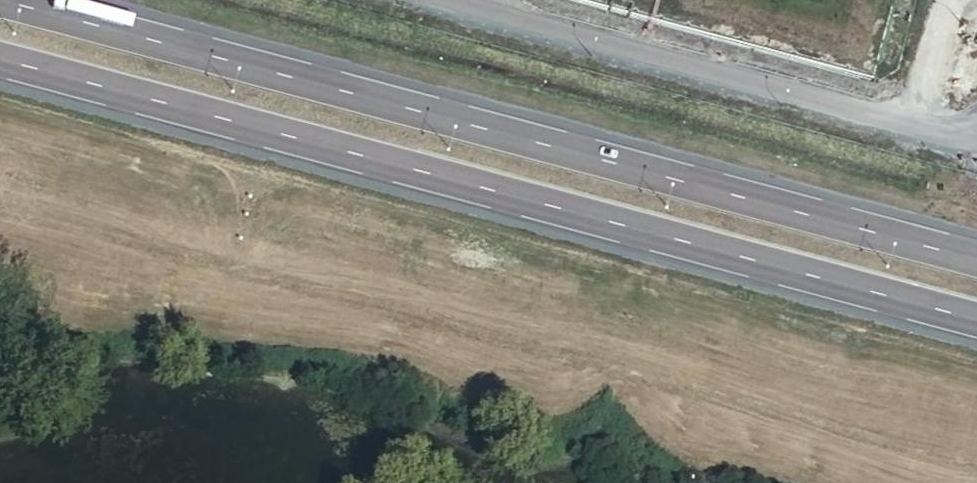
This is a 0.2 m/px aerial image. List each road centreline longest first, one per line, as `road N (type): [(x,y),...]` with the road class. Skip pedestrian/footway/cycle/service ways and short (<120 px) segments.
road 1 (secondary): [(976,262),(0,0)]
road 2 (secondary): [(0,70),(976,330)]

